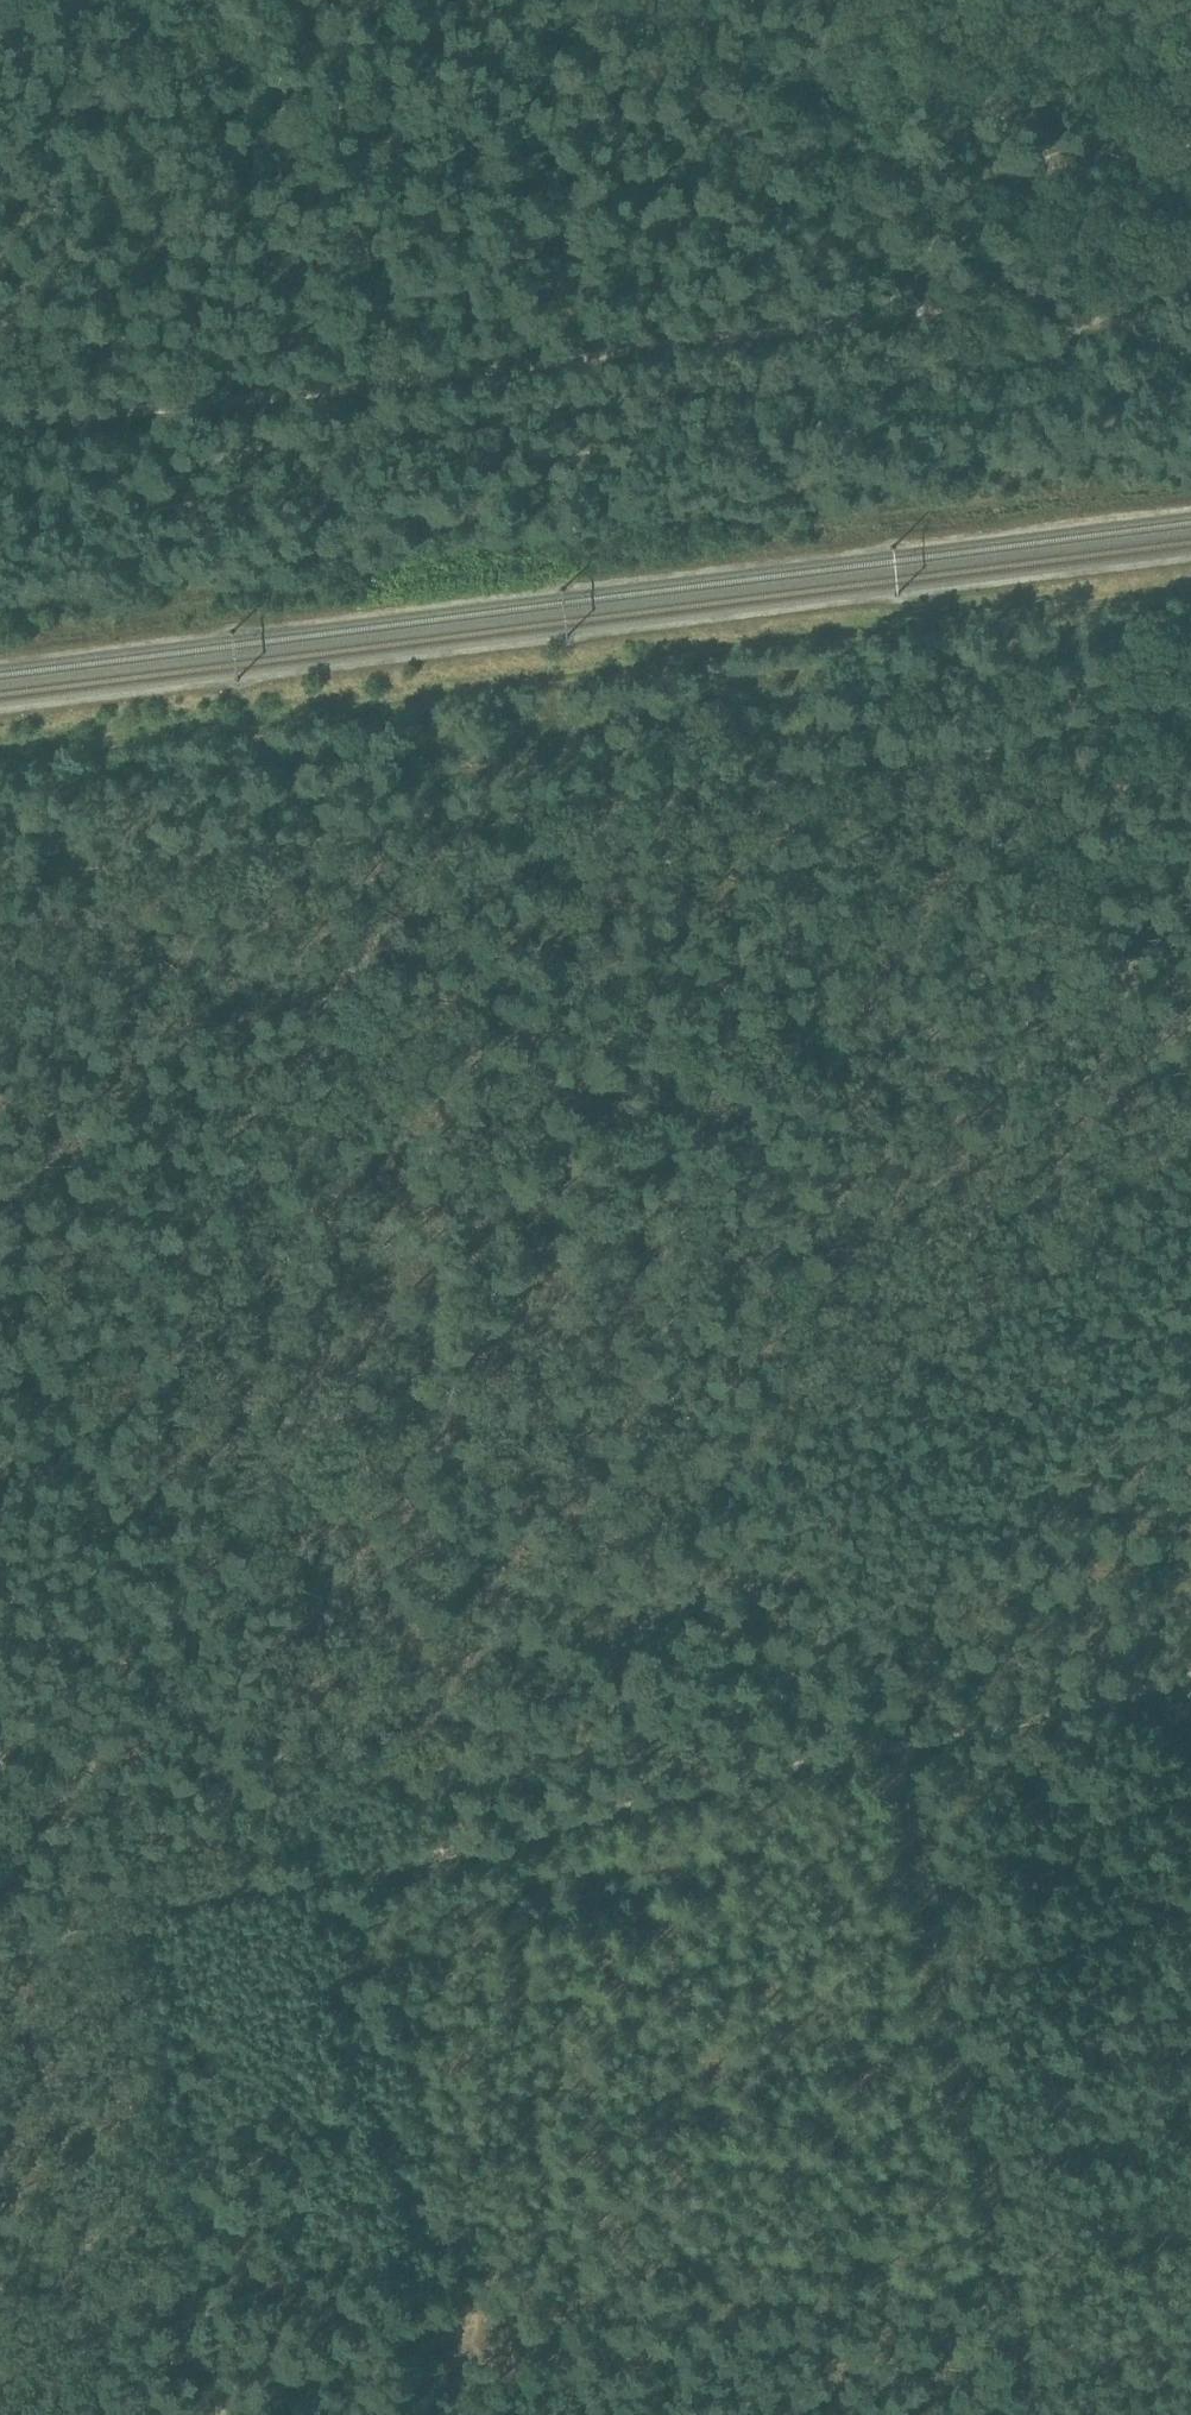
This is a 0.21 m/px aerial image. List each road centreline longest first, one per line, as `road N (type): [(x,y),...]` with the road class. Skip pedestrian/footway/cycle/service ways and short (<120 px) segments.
road 1 (track): [(0,430),(1058,298),(1080,299),(1190,359)]
road 2 (track): [(1190,588),(0,753)]

